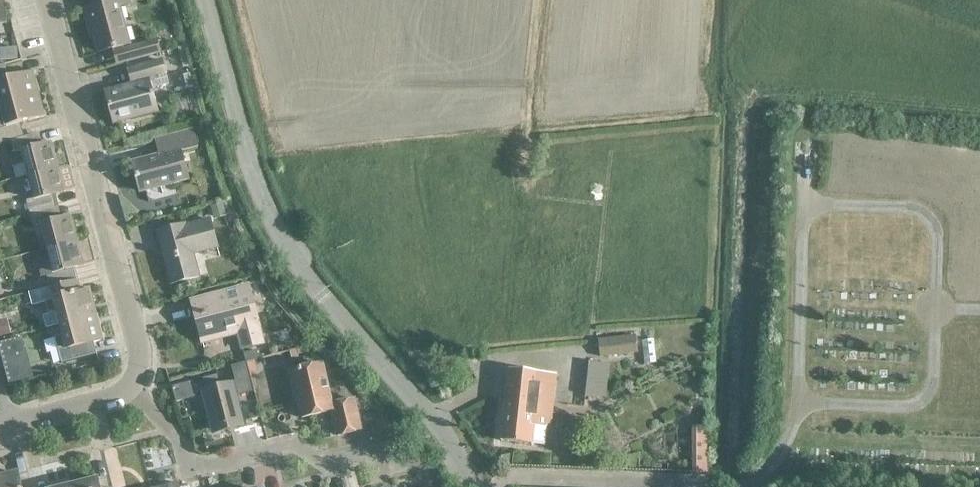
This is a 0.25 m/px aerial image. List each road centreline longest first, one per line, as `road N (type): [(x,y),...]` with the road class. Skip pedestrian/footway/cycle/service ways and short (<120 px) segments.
road 1 (residential): [(472,486),(422,408),(294,259),(267,211),(207,0)]
road 2 (residential): [(132,385),(139,343),(48,0)]
road 3 (residential): [(429,464),(402,469),(386,452),(329,464),(297,446),(192,466),(132,385)]
road 4 (residential): [(7,428),(114,398),(132,385)]

